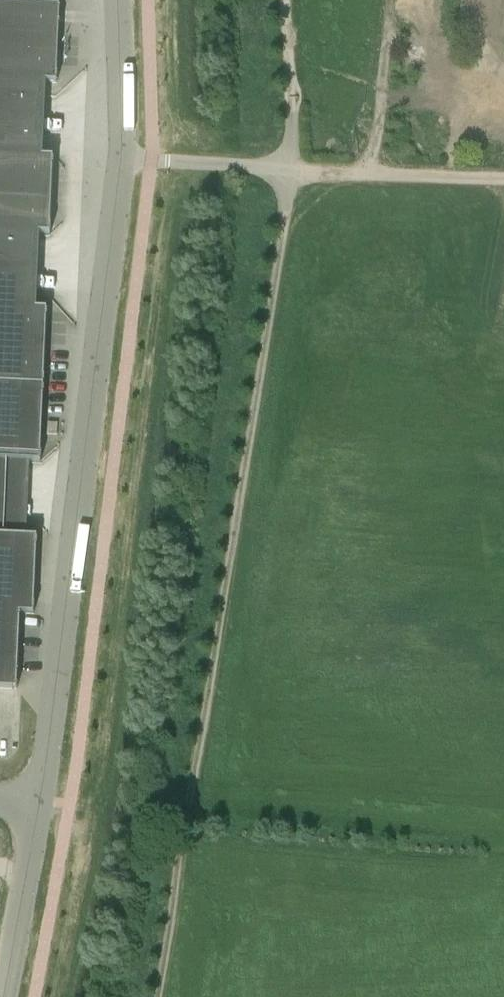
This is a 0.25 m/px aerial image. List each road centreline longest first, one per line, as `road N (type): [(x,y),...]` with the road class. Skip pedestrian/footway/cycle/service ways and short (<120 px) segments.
road 1 (track): [(290,167),(148,996)]
road 2 (unclassified): [(38,801),(117,159)]
road 3 (unclassified): [(117,159),(503,177)]
road 4 (unclassified): [(0,996),(38,801)]
road 5 (unclassified): [(117,159),(116,0)]

